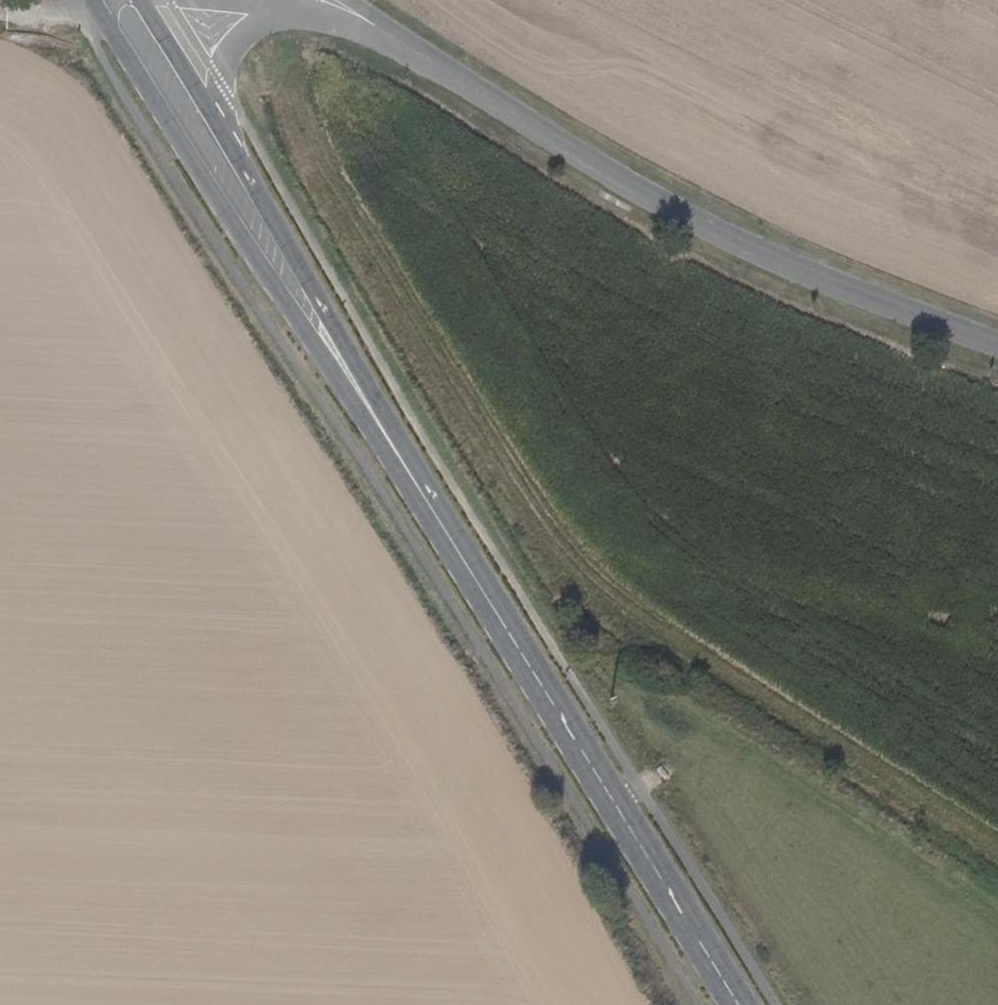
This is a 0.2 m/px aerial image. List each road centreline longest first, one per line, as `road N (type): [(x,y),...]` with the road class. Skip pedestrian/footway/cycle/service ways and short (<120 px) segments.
road 1 (residential): [(371,23),(736,247),(997,349)]
road 2 (tertiary): [(413,480),(738,1004)]
road 3 (tertiary): [(92,0),(204,178),(413,480)]
road 4 (tertiary): [(413,480),(223,135)]
road 5 (residential): [(223,135),(223,69),(235,41),(267,15),(307,7)]
road 6 (tertiary): [(223,135),(139,0)]

